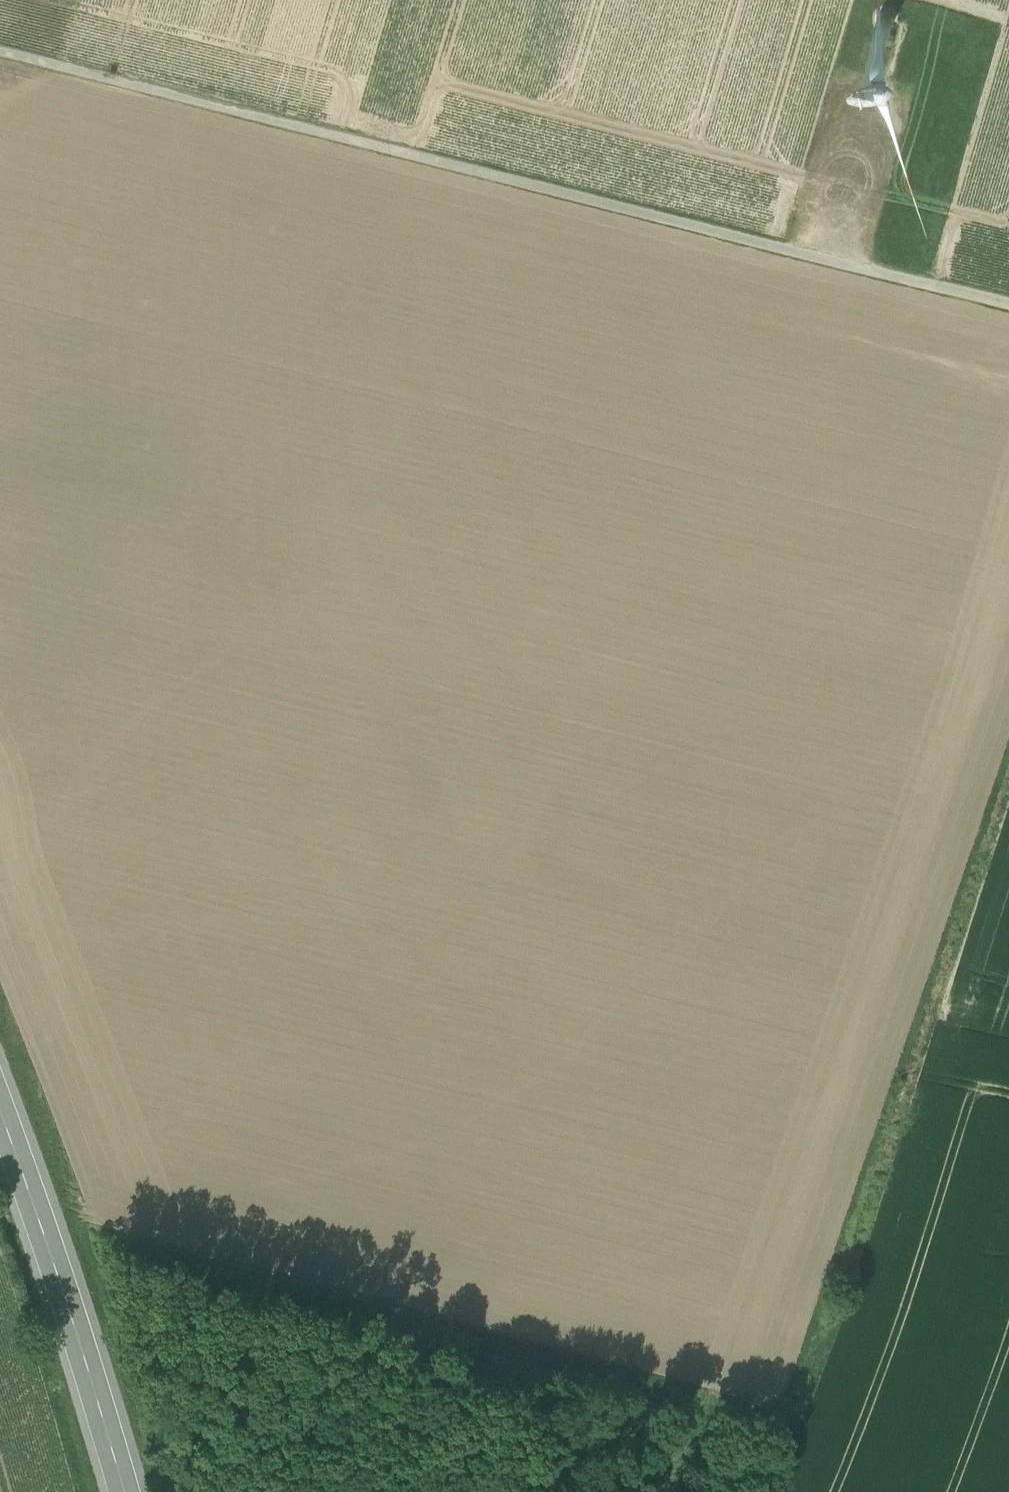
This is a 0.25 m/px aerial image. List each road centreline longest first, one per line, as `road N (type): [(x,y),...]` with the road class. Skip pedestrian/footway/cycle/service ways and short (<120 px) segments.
road 1 (track): [(1008,305),(0,50)]
road 2 (primary): [(122,1491),(0,1108)]

